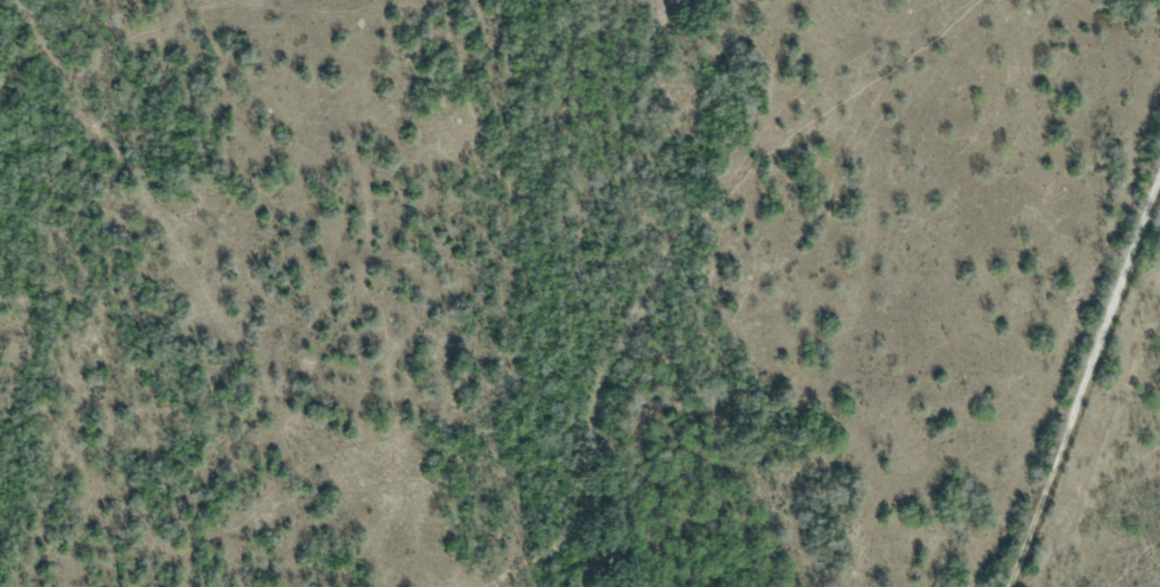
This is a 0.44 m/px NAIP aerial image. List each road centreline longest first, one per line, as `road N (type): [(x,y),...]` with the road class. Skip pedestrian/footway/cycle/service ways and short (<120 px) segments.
road 1 (residential): [(1004,586),(1159,158)]

